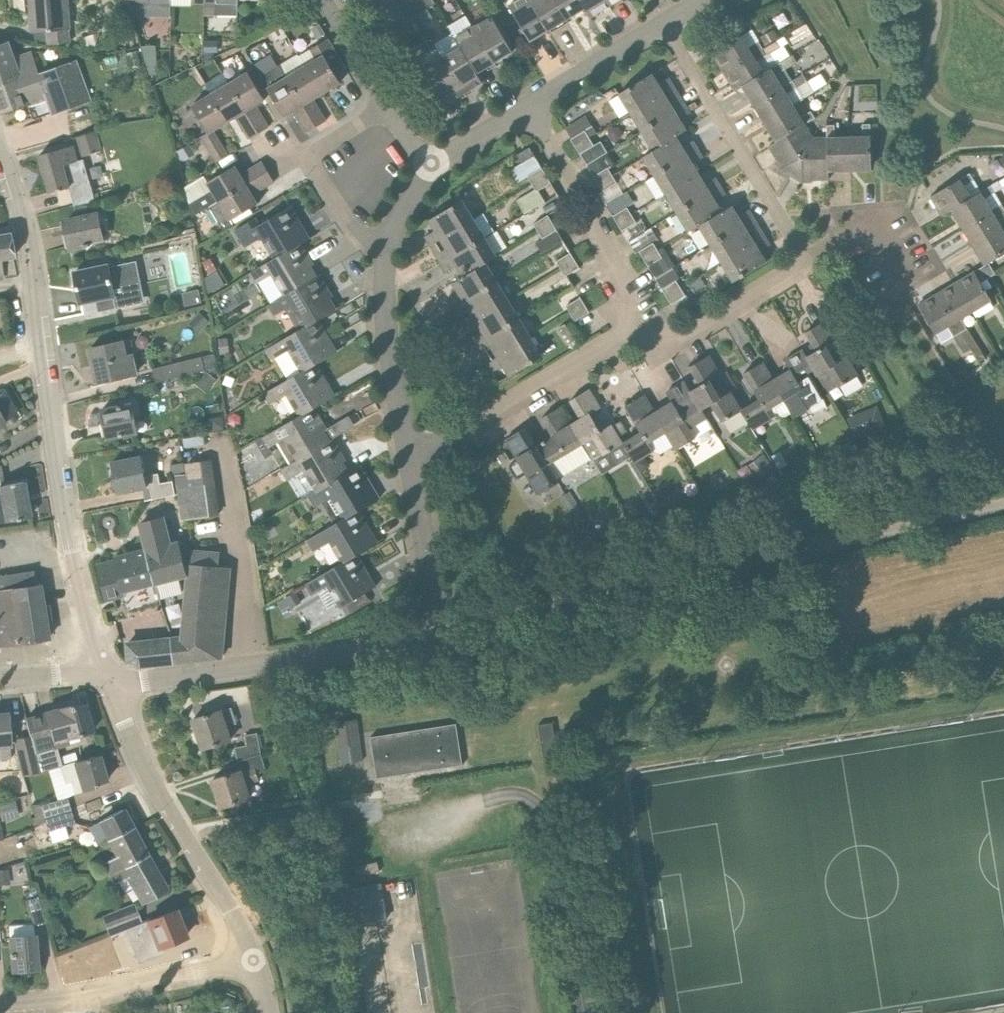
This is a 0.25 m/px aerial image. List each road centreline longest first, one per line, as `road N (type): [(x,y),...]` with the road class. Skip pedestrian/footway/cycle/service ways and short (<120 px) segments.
road 1 (unclassified): [(1003,505),(539,608)]
road 2 (residential): [(35,282),(73,553),(109,676)]
road 3 (residential): [(441,631),(153,681),(109,676)]
road 4 (residential): [(254,958),(146,768),(109,676)]
road 5 (residential): [(805,260),(664,24)]
road 6 (residential): [(410,459),(616,334),(647,325)]
road 7 (residential): [(254,958),(0,1006)]
road 8 (residential): [(647,325),(529,106)]
road 9 (residential): [(410,459),(387,345),(387,246)]
road 10 (residential): [(387,246),(351,221),(313,165),(319,150),(387,107)]
road 11 (residential): [(647,325),(686,332),(805,260)]
road 12 (residential): [(441,631),(410,459)]
road 13 (residential): [(529,106),(664,24)]
road 14 (residential): [(805,260),(870,221),(908,285)]
road 15 (residential): [(0,146),(35,282)]
road 16 (residential): [(387,107),(325,0)]

